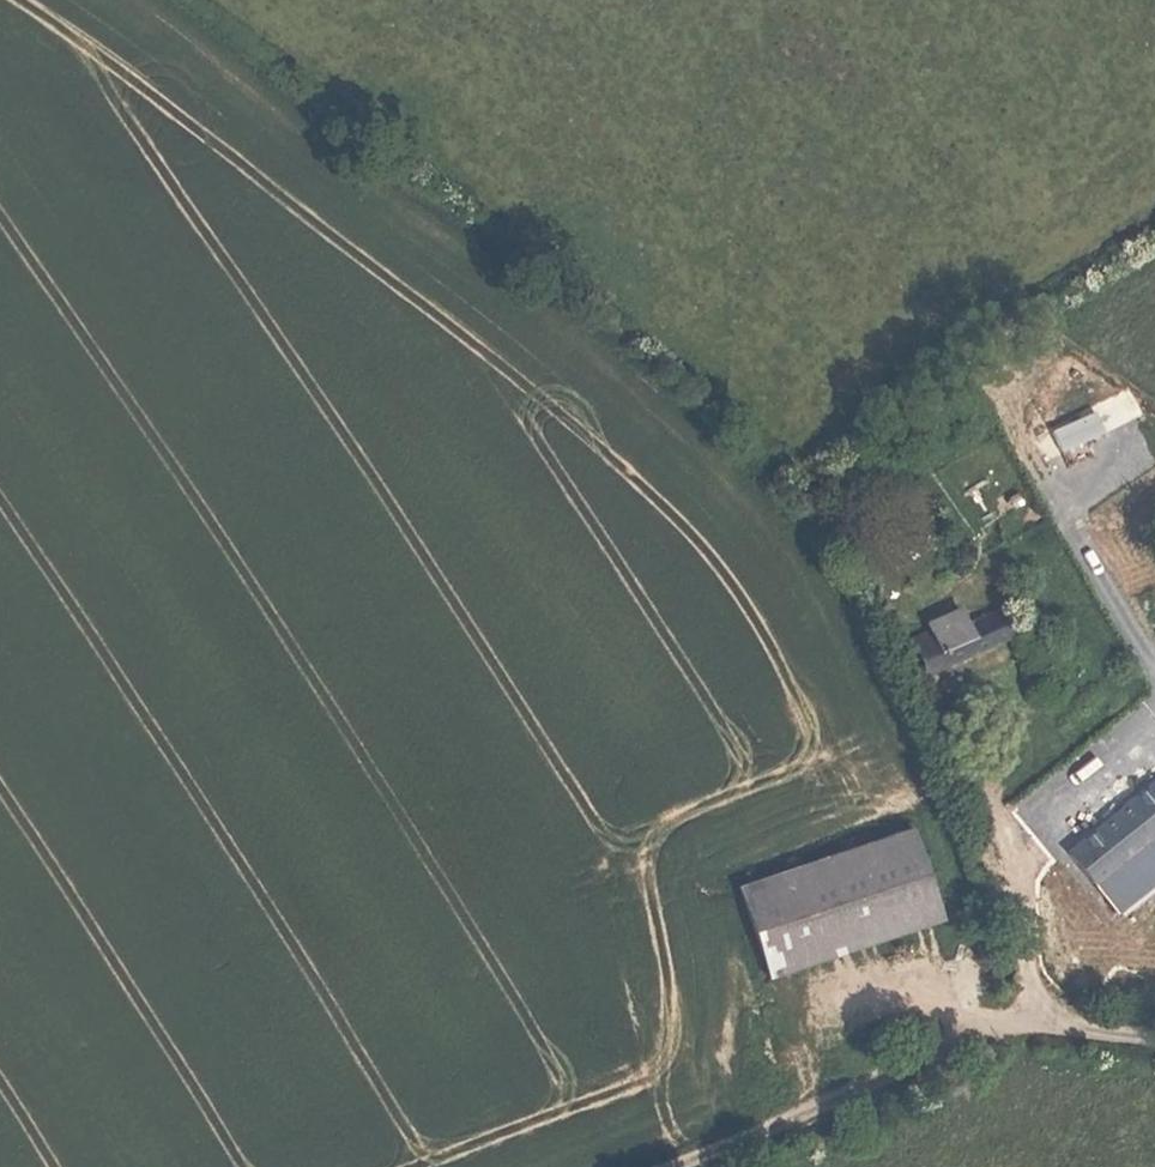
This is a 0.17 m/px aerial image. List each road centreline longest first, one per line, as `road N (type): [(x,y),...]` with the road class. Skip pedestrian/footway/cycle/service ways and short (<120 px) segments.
road 1 (track): [(668,1166),(965,1045)]
road 2 (unclassified): [(965,1045),(1033,1027),(1154,1039)]

